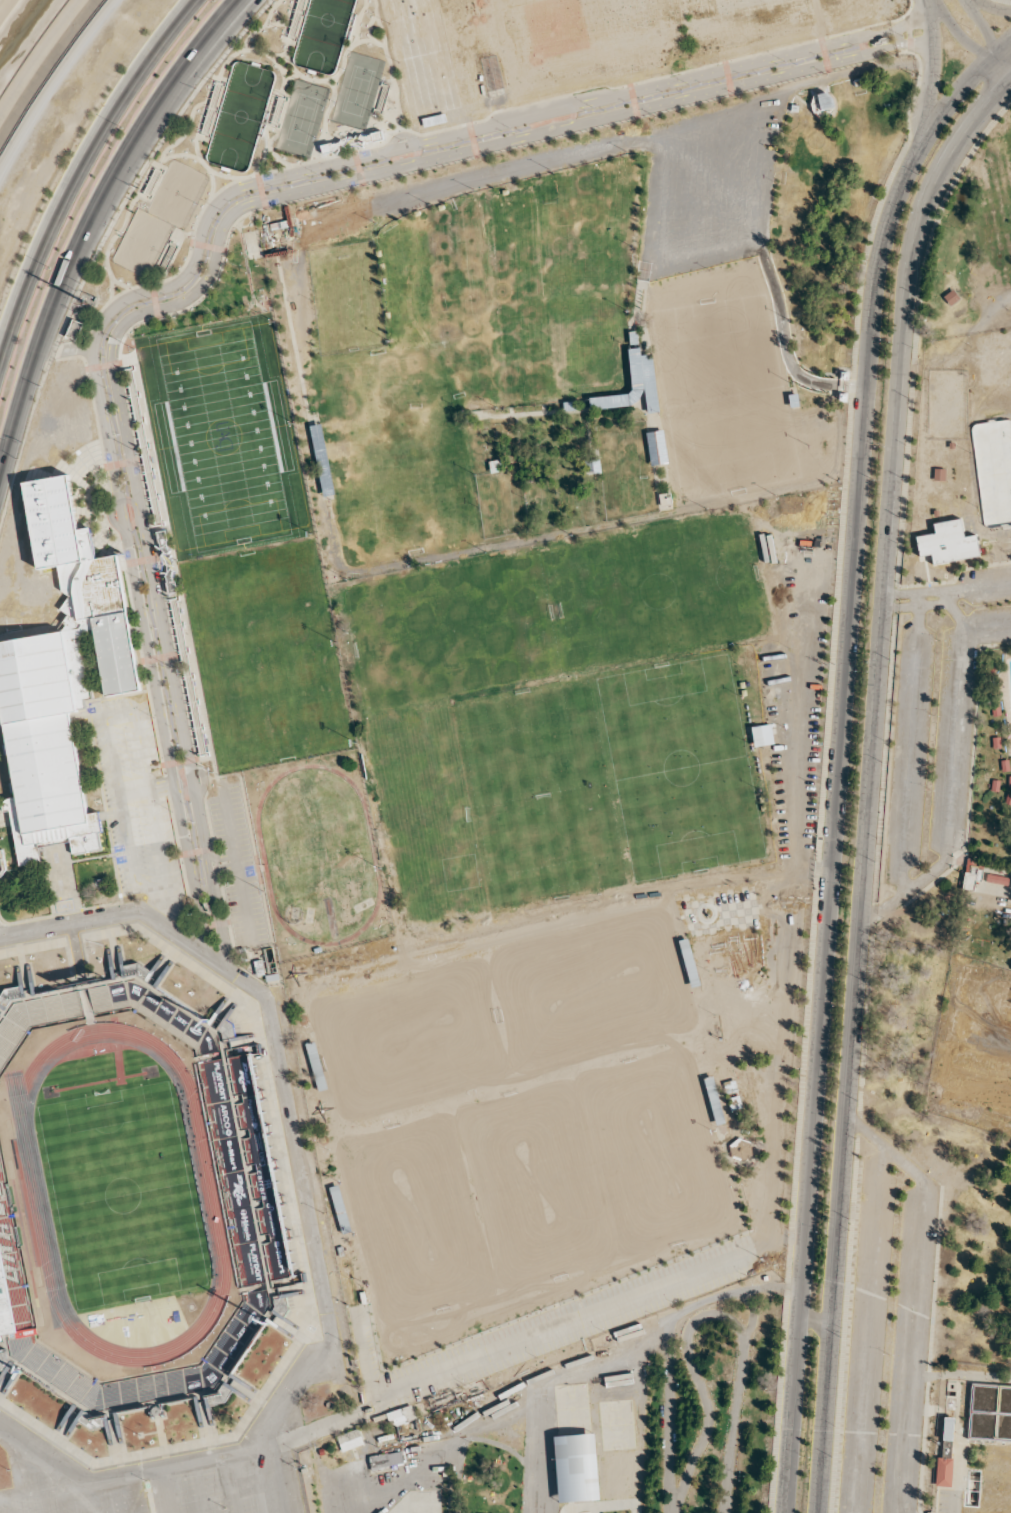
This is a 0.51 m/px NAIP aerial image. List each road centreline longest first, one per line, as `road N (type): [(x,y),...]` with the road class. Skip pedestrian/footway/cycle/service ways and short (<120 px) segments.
road 1 (primary): [(0,475),(82,232),(161,100),(239,0)]
road 2 (primary): [(191,0),(95,140),(35,256),(0,353)]

